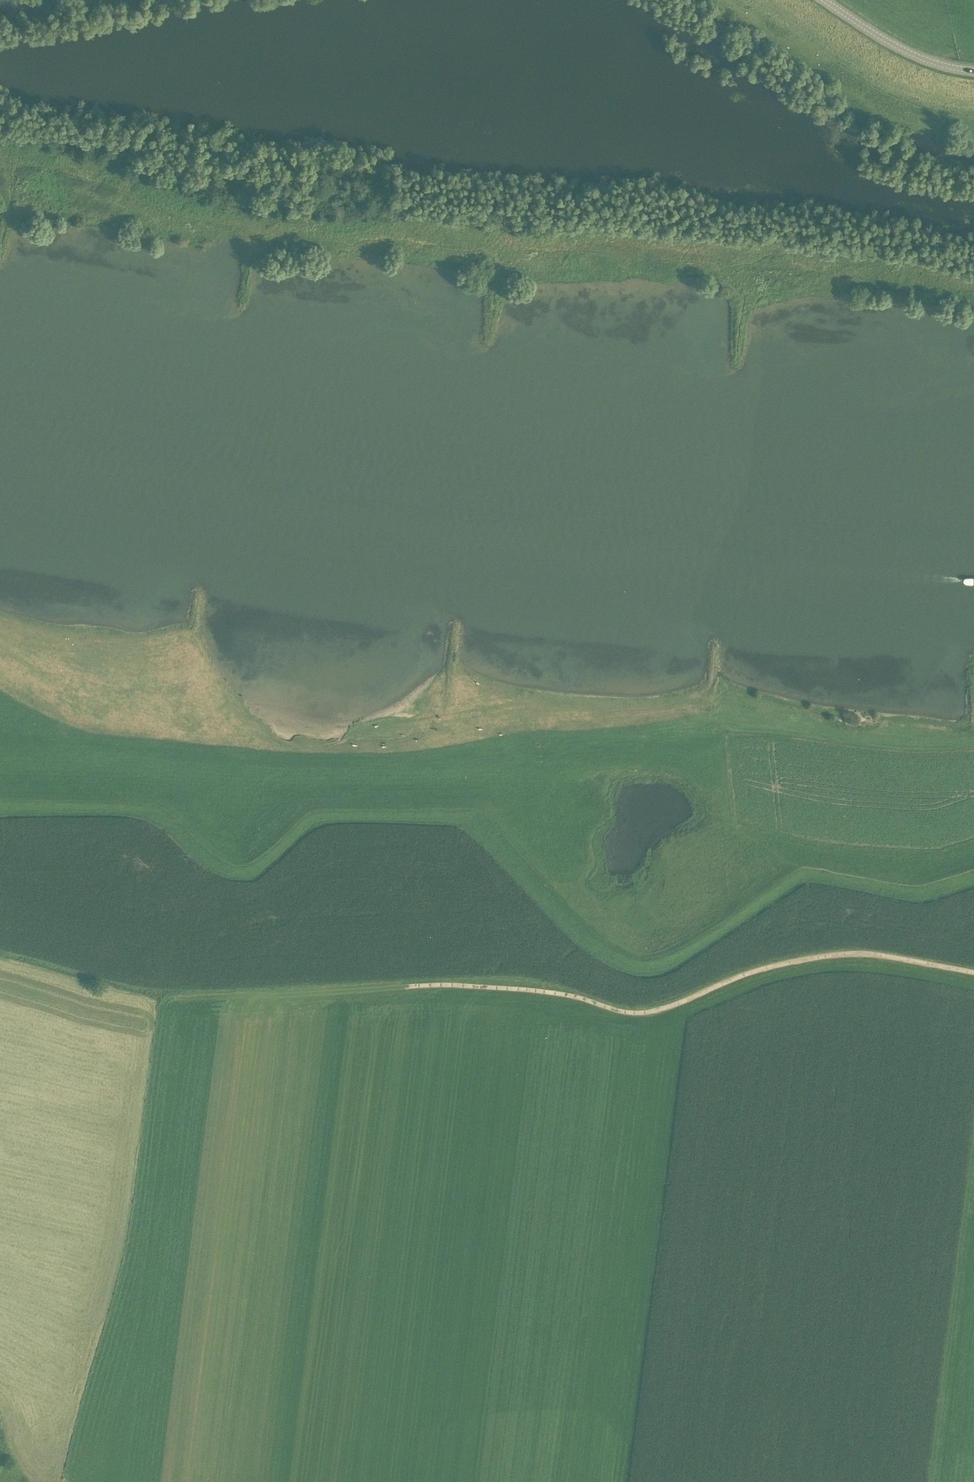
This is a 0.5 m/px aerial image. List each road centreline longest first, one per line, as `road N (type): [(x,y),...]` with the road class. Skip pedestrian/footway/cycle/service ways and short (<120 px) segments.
road 1 (track): [(0,799),(161,807),(221,859),(241,866),(317,810),(484,809),(590,928),(648,960),(690,944),(803,867),(919,887),(973,869)]
road 2 (tertiary): [(973,71),(892,45),(824,0)]

